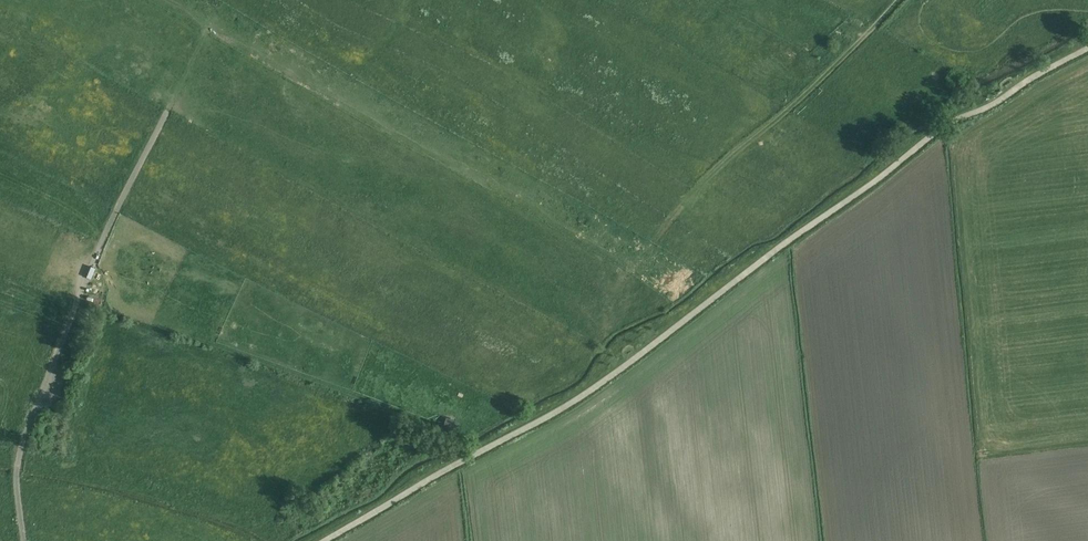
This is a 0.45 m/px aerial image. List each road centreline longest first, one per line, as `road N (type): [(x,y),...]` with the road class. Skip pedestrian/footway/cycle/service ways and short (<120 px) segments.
road 1 (track): [(24,540),(16,476),(23,439),(113,215),(195,55)]
road 2 (track): [(640,269),(699,188),(866,39),(898,0)]

